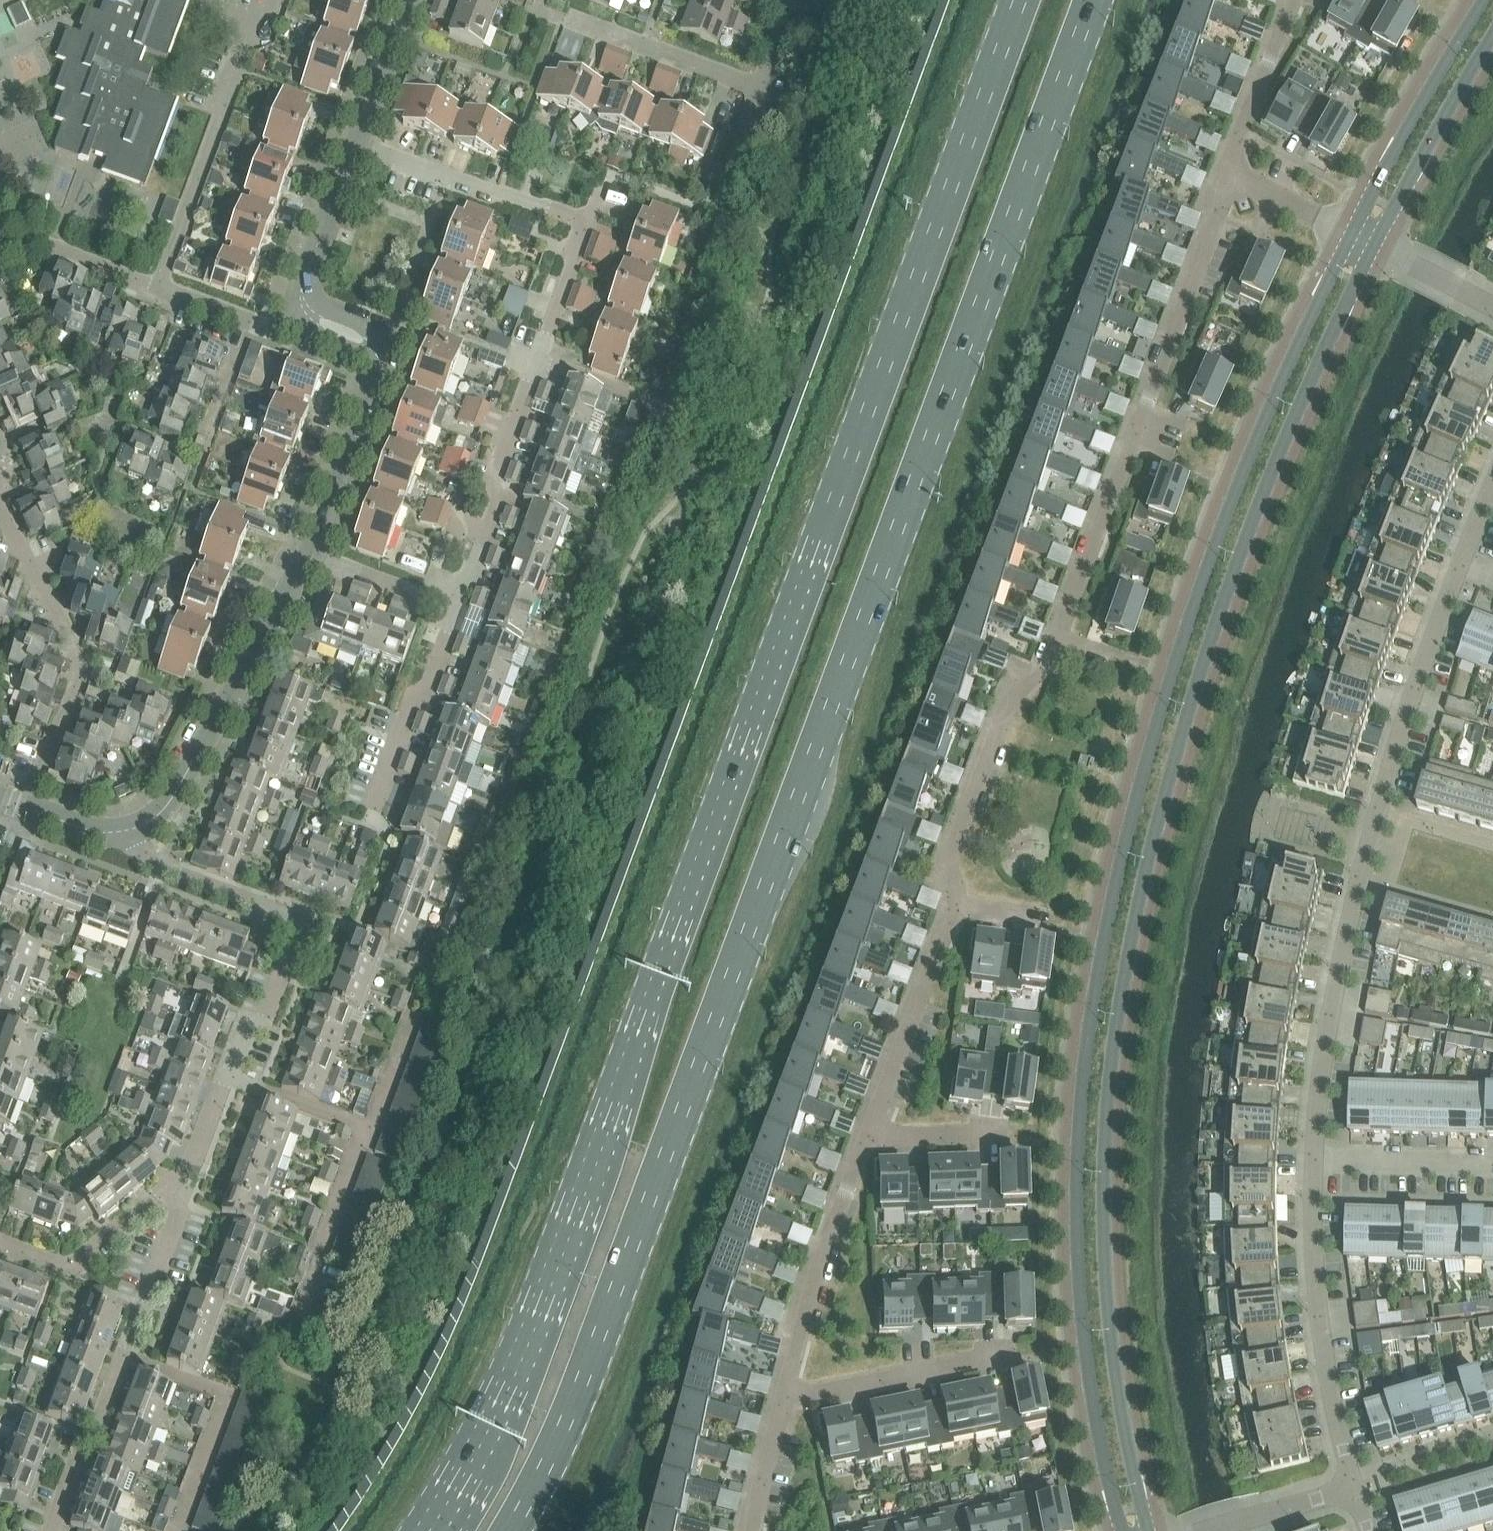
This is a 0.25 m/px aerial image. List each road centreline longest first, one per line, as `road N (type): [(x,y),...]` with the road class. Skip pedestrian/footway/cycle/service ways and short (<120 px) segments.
road 1 (primary): [(1018,0),(601,1140),(496,1410),(430,1530)]
road 2 (primary): [(508,1530),(540,1476),(1093,0)]
road 3 (unclassified): [(1353,237),(1267,420),(1192,620),(1128,838),(1105,952),(1089,1047),(1081,1204),(1088,1352),(1125,1530)]
road 4 (unclassified): [(1151,1530),(1120,1382),(1110,1267),(1109,1132),(1130,964),(1169,791),(1238,562),(1376,247)]
road 5 (residential): [(445,603),(581,225),(356,145)]
road 6 (residential): [(1315,1159),(1330,1011),(1359,880),(1461,566)]
road 7 (residential): [(1054,646),(1220,214),(1226,175)]
road 8 (residential): [(232,1080),(290,915),(95,835)]
road 9 (residential): [(95,835),(141,830),(174,808),(300,547)]
road 10 (residential): [(28,809),(79,678),(72,638),(0,494)]
road 11 (residential): [(1351,1487),(1320,1338),(1315,1159)]
road 12 (residential): [(300,547),(376,365),(369,343),(304,303)]
road 13 (residential): [(960,902),(949,856),(1004,712),(1052,663),(1054,646)]
road 14 (residential): [(158,291),(255,25)]
road 15 (residential): [(869,1134),(784,1395)]
road 16 (unclassified): [(1487,0),(1353,237)]
road 17 (residential): [(180,1530),(228,1400),(120,1358)]
road 18 (residential): [(960,902),(869,1134)]
road 19 (unclassified): [(1376,247),(1492,41)]
road 20 (residential): [(1009,1356),(784,1395)]
road 21 (residential): [(183,1204),(161,1195),(68,1270),(0,1244)]
road 22 (residential): [(377,799),(445,603)]
road 23 (residential): [(757,88),(571,19)]
road 24 (residential): [(1226,175),(1296,0)]
road 25 (residential): [(52,1529),(120,1358)]
road 26 (residential): [(1315,1159),(1492,1168)]
road 27 (residential): [(120,1358),(183,1204)]
road 28 (residential): [(304,303),(356,145)]
road 29 (residential): [(158,291),(38,242),(11,254)]
road 30 (residential): [(445,603),(300,547)]
road 31 (residential): [(1351,1487),(1202,1530)]
road 32 (residential): [(356,145),(408,0)]
road 33 (residential): [(371,1128),(232,1080)]
road 34 (residential): [(1353,237),(1226,175)]
road 35 (residential): [(256,327),(206,459)]
road 36 (residential): [(784,1395),(758,1530)]
road 37 (residential): [(323,1256),(371,1128)]
road 38 (residential): [(183,1204),(232,1080)]
road 39 (residential): [(1002,1136),(869,1134)]
road 40 (residential): [(1492,307),(1376,247)]
road 41 (residential): [(371,1128),(415,1013)]

